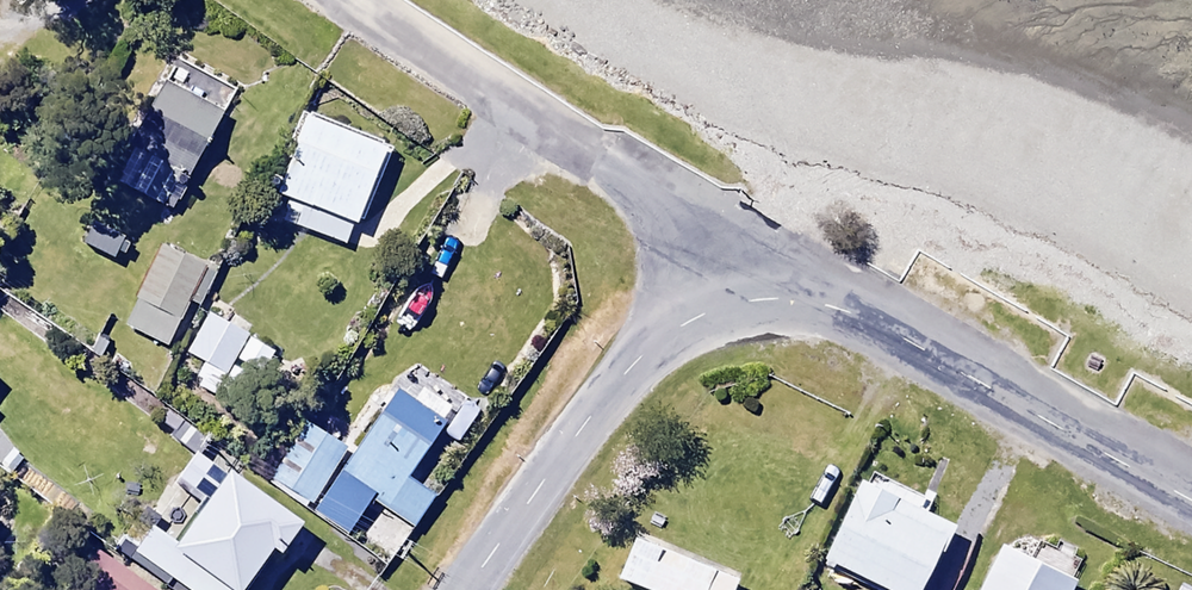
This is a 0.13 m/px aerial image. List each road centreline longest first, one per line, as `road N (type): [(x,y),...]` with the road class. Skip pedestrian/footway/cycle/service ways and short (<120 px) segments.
road 1 (unclassified): [(360,0),(891,330)]
road 2 (tertiary): [(466,589),(590,416),(667,334),(705,311),(759,298),(837,308),(891,330)]
road 3 (tertiary): [(891,330),(1191,495)]

